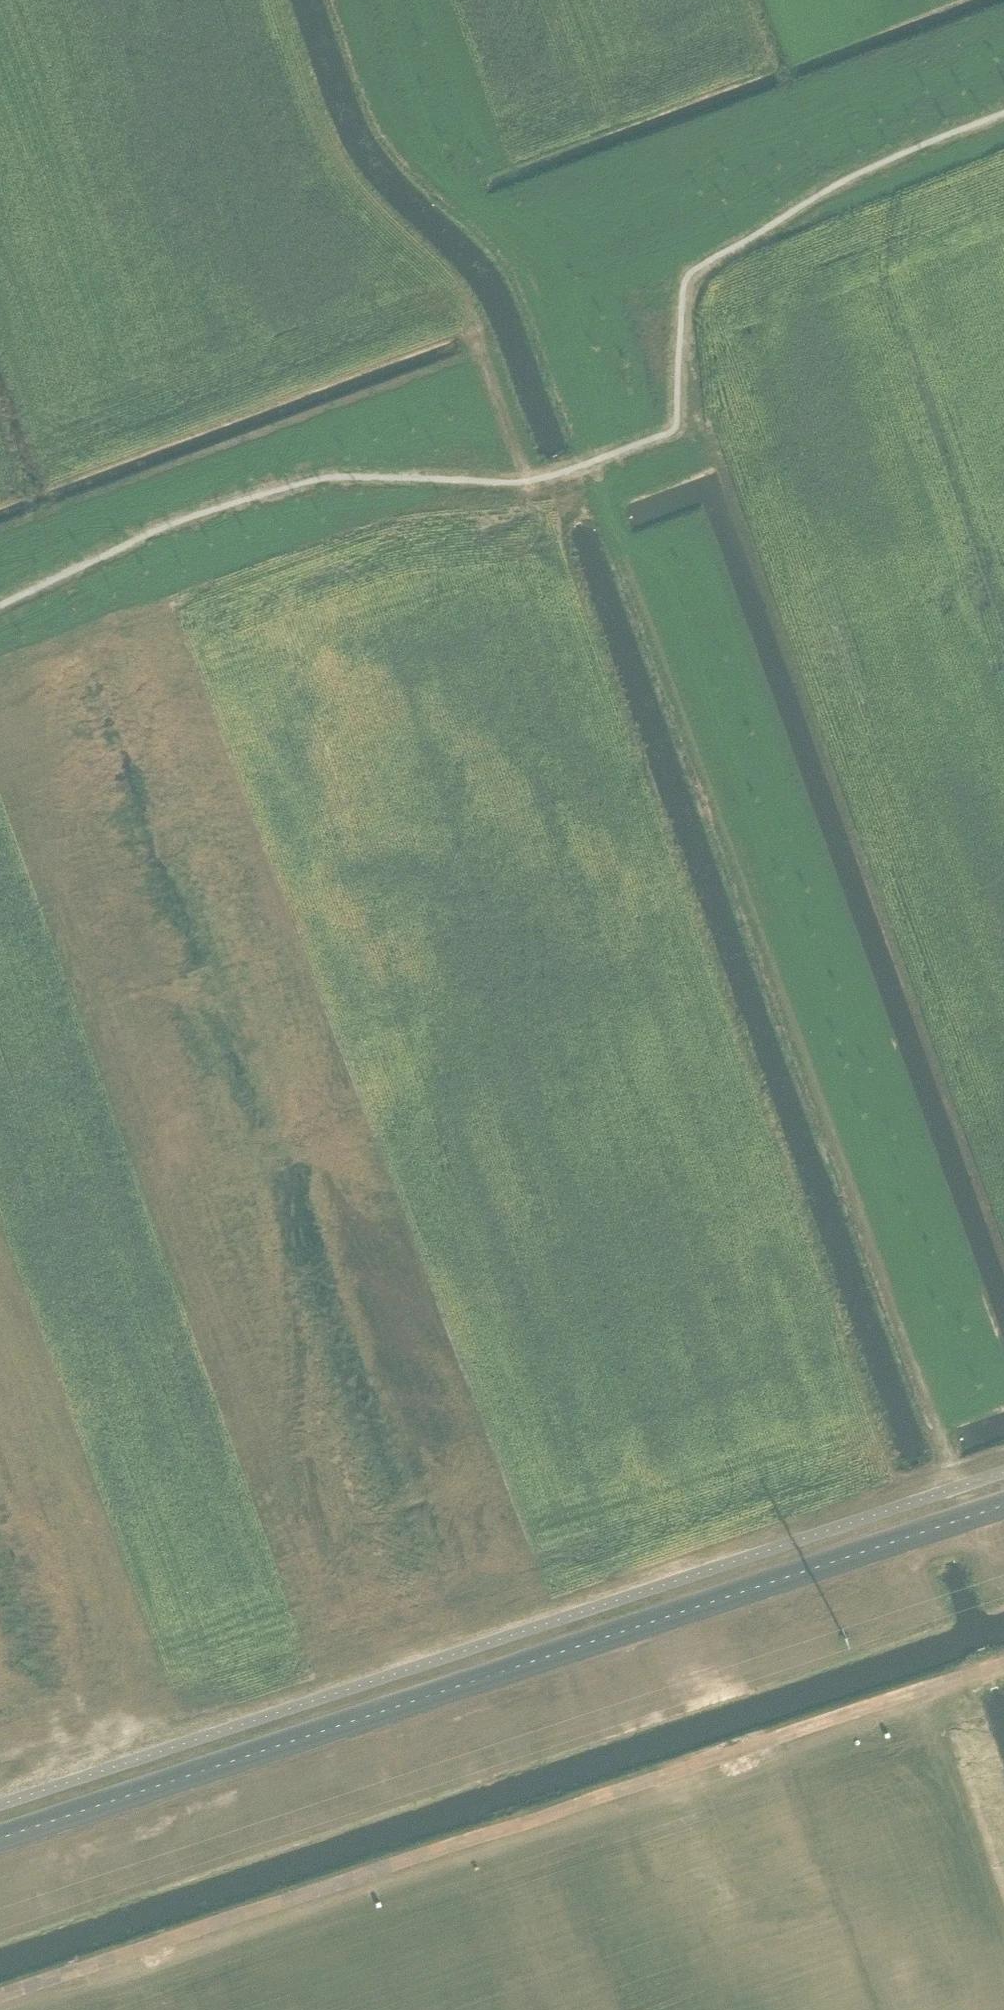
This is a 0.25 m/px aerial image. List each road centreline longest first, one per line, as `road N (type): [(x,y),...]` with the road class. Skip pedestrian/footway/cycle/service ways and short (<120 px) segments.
road 1 (unclassified): [(1003,1506),(0,1839)]

